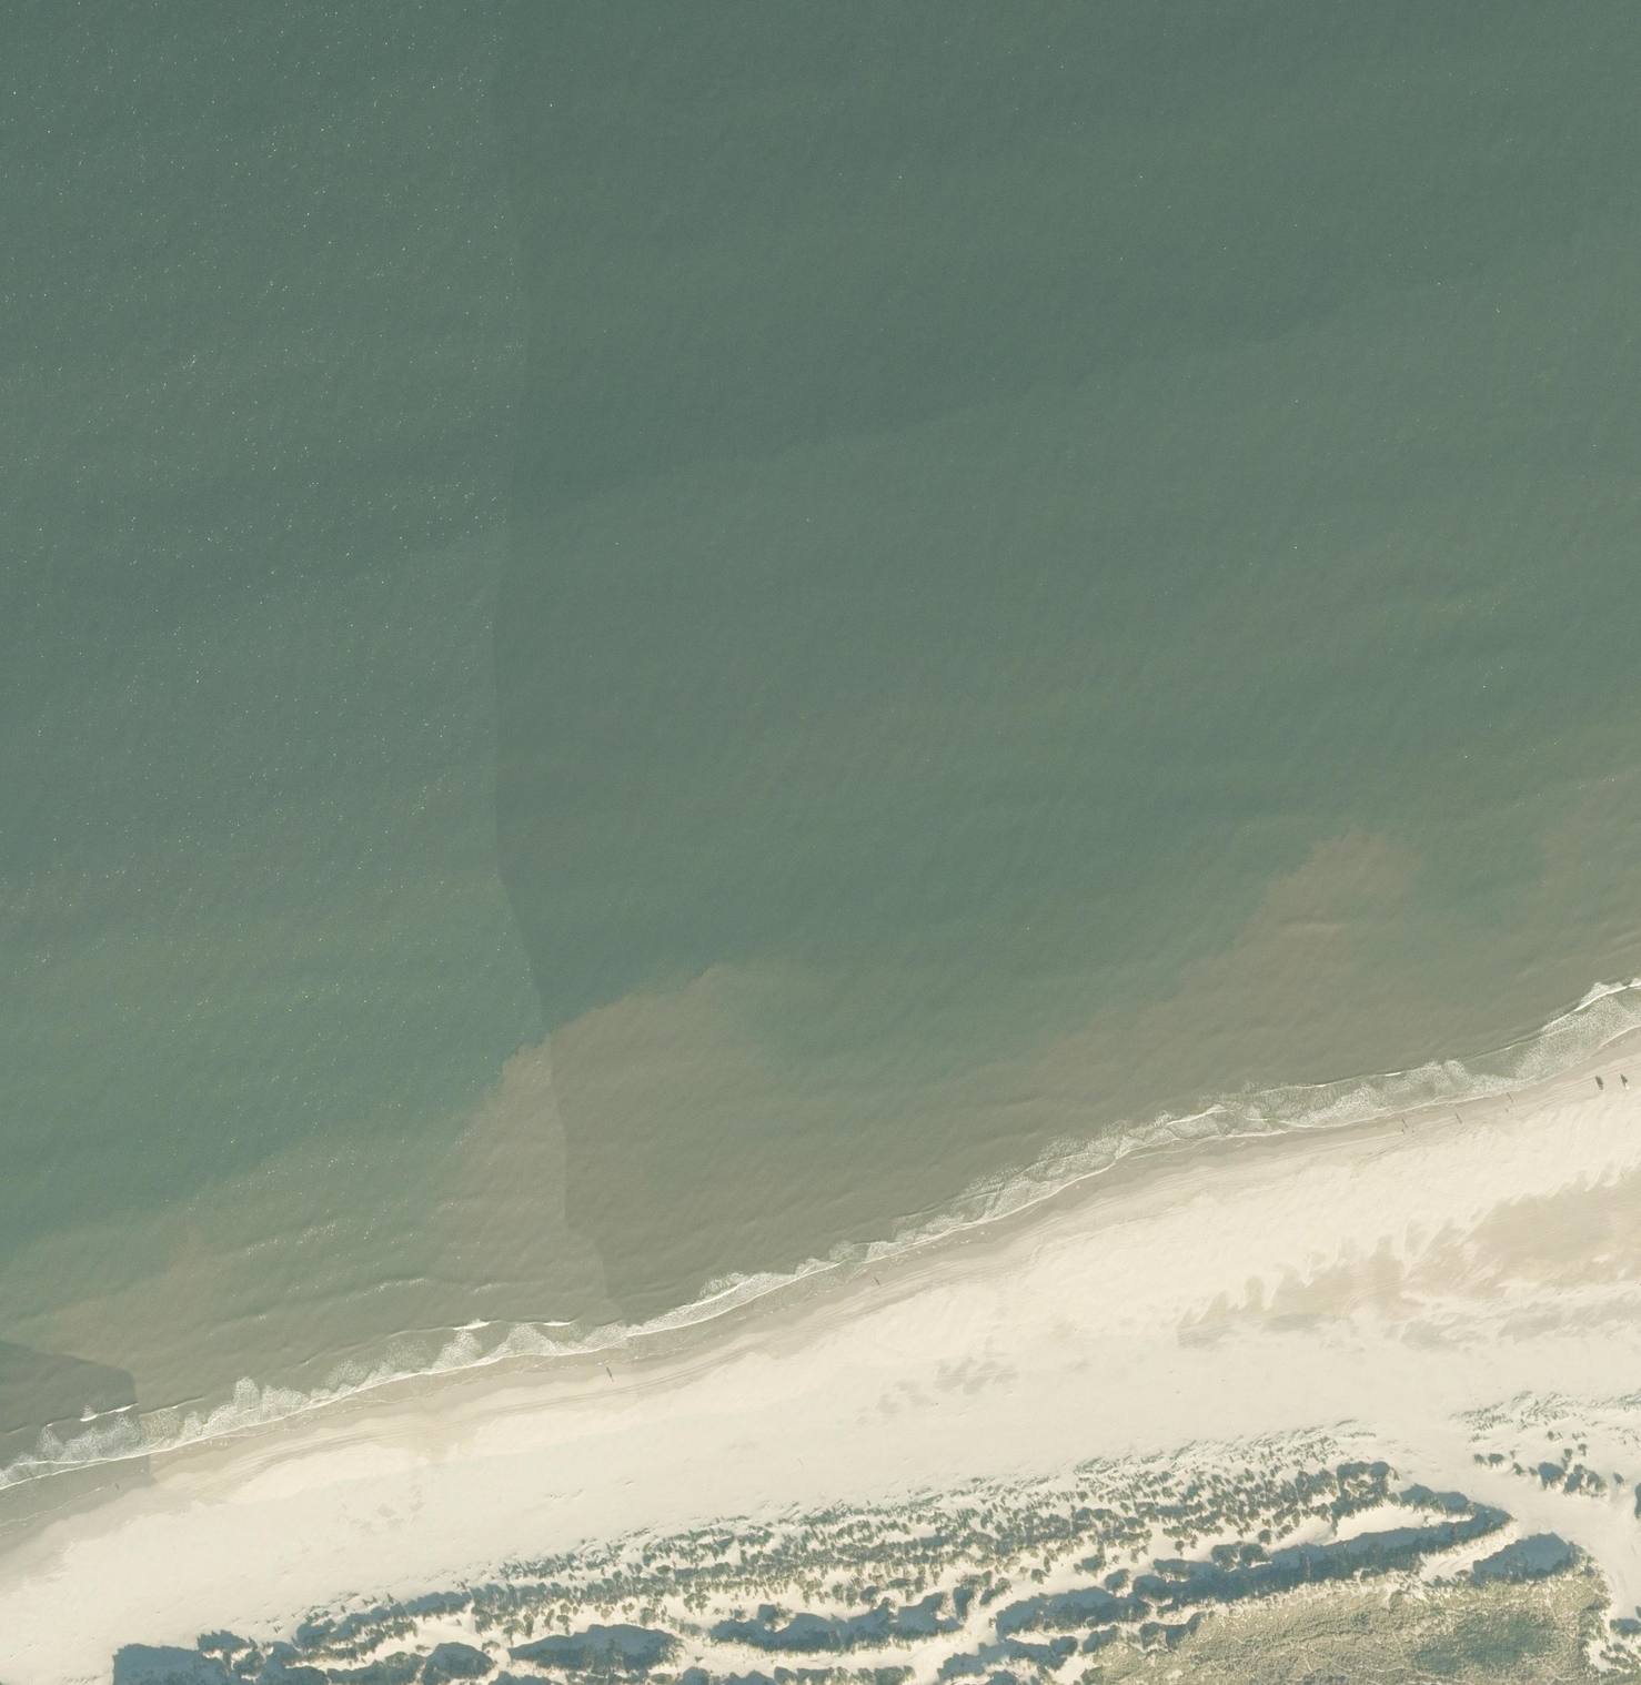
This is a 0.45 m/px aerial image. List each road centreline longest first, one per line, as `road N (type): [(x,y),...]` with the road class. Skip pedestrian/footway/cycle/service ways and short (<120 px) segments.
road 1 (track): [(1640,1568),(1584,1526),(1465,1479),(1284,1224)]
road 2 (track): [(1284,1224),(1221,1040)]

